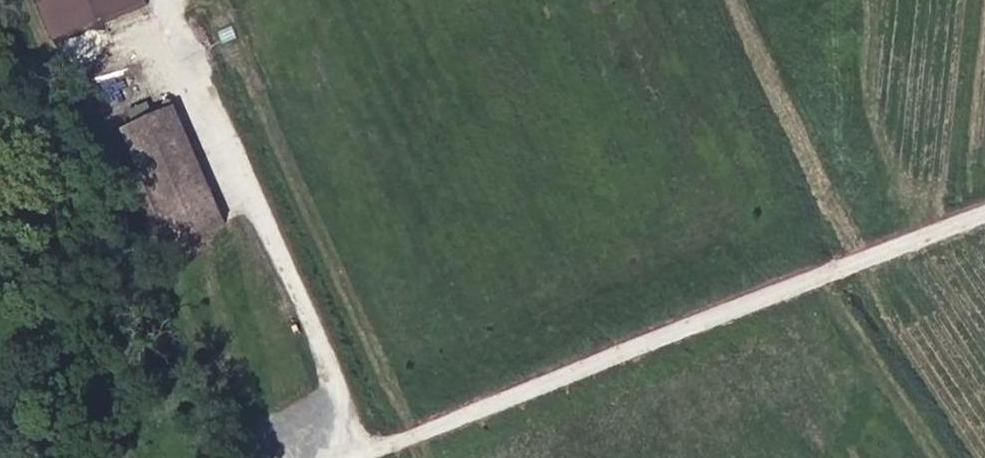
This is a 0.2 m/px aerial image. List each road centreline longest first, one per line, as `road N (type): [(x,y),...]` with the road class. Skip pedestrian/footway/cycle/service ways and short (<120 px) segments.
road 1 (track): [(984,217),(379,457)]
road 2 (track): [(360,457),(170,0)]

